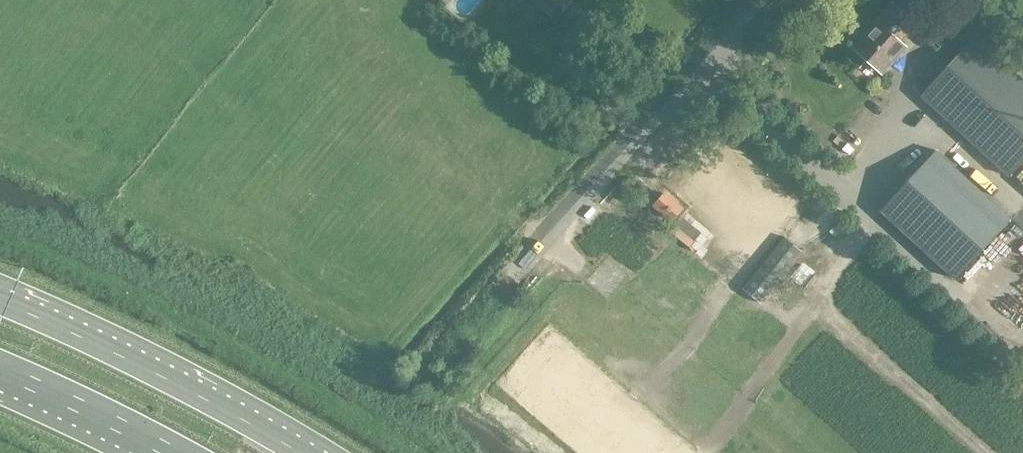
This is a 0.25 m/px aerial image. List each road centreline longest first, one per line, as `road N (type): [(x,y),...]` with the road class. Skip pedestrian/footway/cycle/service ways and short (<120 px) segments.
road 1 (residential): [(763,0),(505,290)]
road 2 (trunk): [(313,452),(85,331),(0,295)]
road 3 (trunk): [(0,375),(170,452)]

